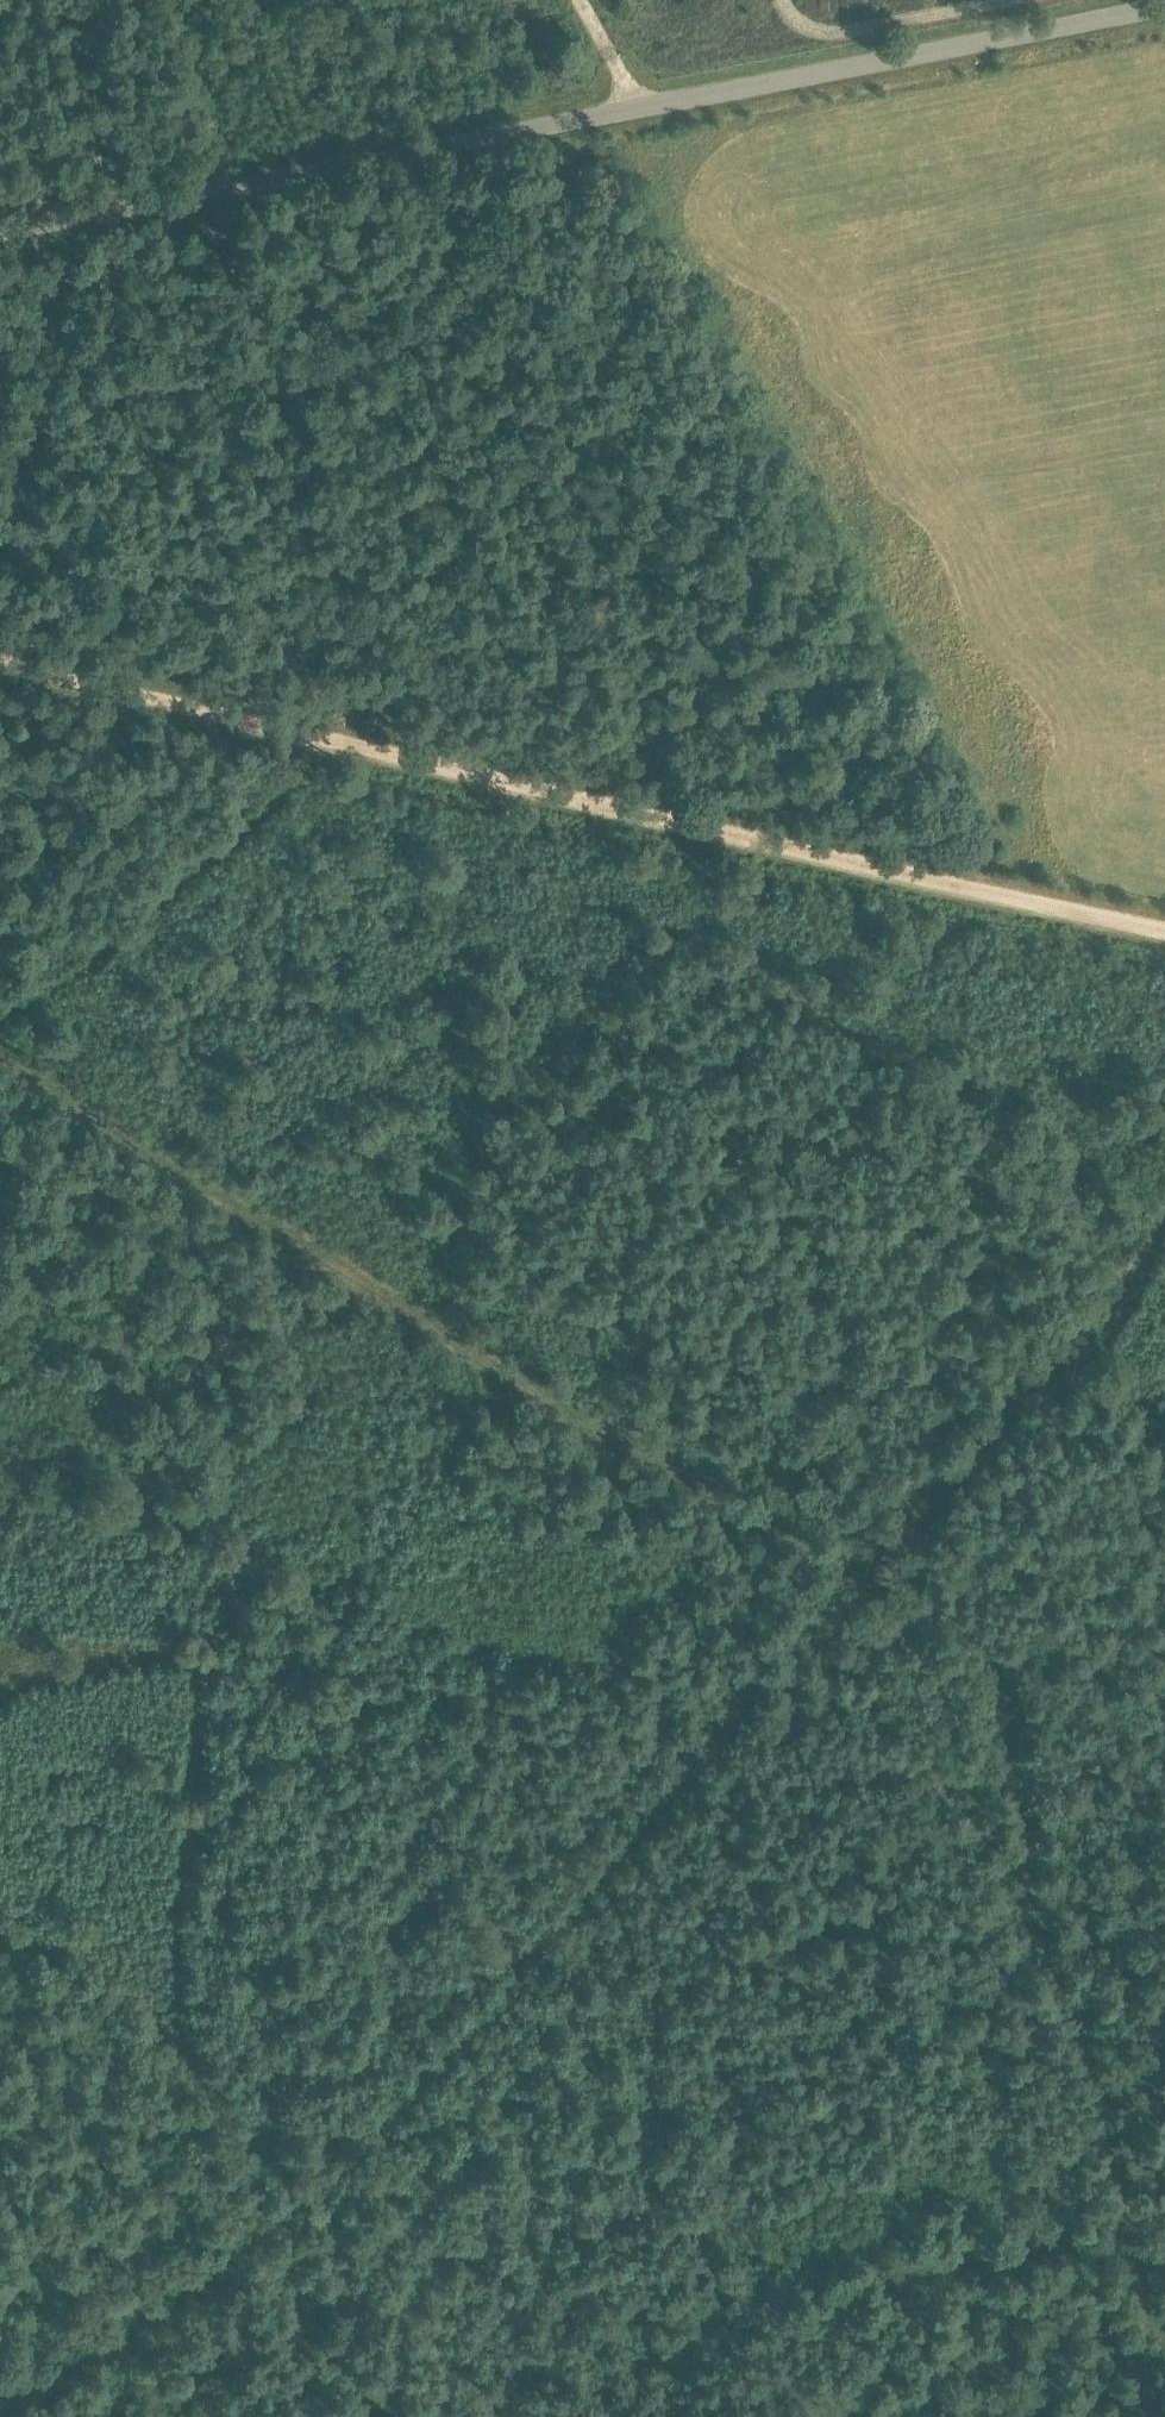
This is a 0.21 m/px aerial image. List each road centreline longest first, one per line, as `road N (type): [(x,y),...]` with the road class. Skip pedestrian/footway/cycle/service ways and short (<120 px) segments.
road 1 (track): [(1164,1217),(1100,1312),(1012,1400),(947,1484),(717,1736),(369,2146),(123,2338),(45,2372),(0,2364)]
road 2 (track): [(1164,1746),(1015,1664),(950,1616),(864,1579),(536,1394),(0,1061)]
road 3 (track): [(0,663),(1164,934)]
road 4 (unclassified): [(0,231),(1164,4)]
road 5 (track): [(1015,1664),(1014,1785),(1025,1854),(1121,2162),(1137,2294),(1164,2325)]
road 6 (track): [(0,1017),(97,954),(247,827),(294,774),(309,734)]
road 7 (track): [(785,0),(802,25),(858,33),(1026,0)]

